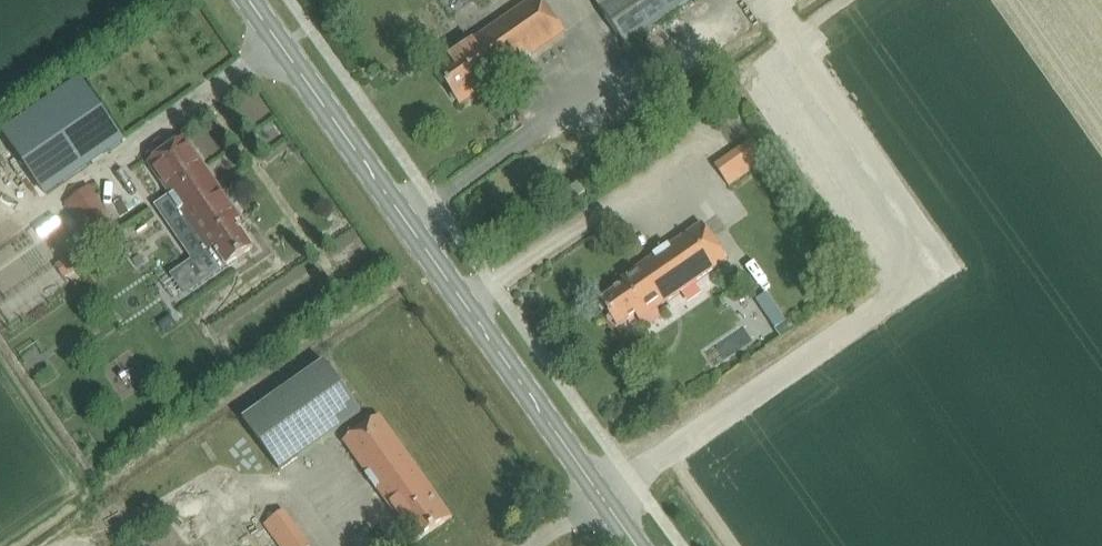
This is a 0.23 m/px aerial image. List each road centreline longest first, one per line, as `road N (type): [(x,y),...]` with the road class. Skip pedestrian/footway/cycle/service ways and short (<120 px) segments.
road 1 (secondary): [(601,495),(249,0)]

